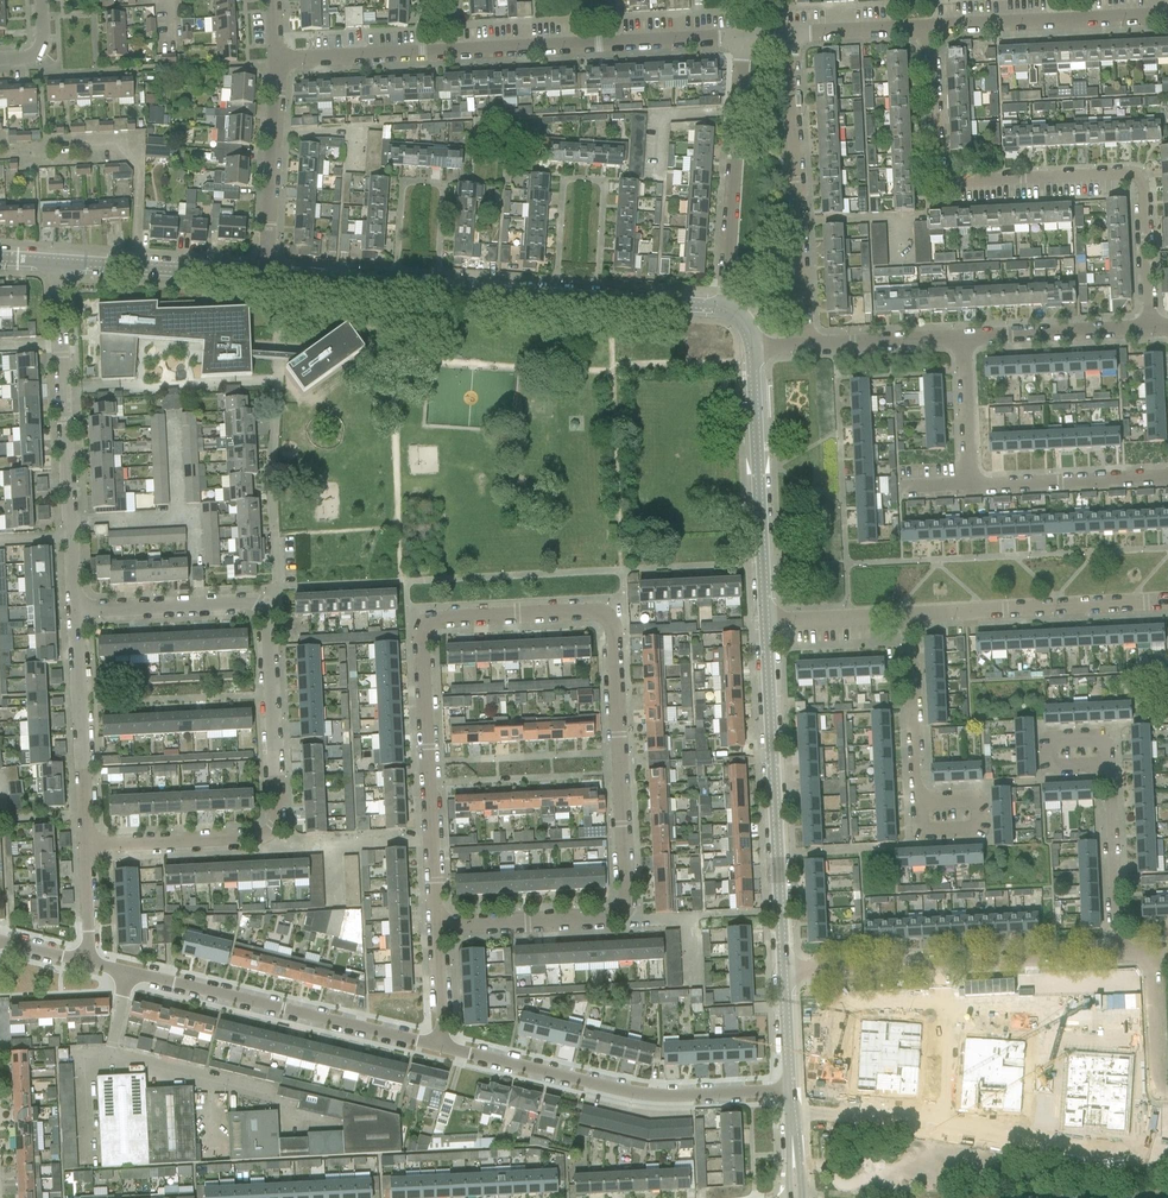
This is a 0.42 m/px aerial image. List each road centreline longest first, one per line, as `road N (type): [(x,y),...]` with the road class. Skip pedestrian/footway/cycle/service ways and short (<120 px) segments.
road 1 (residential): [(438,927),(613,920),(625,901),(607,617),(592,611),(433,619)]
road 2 (residential): [(1151,329),(1139,177),(953,182),(938,153),(931,27)]
road 3 (residential): [(277,63),(743,38)]
road 4 (residential): [(88,844),(271,833),(267,614),(259,606)]
road 5 (tertiary): [(351,281),(725,307)]
road 6 (tertiary): [(783,973),(766,623)]
road 7 (residential): [(788,1093),(639,1097),(444,1047)]
road 8 (residential): [(78,611),(58,263)]
road 9 (residential): [(259,606),(274,582),(283,296),(267,283)]
road 10 (residential): [(444,1047),(127,973)]
road 11 (residential): [(438,927),(421,632),(433,619)]
road 12 (residential): [(805,346),(789,35)]
road 13 (unclassified): [(1092,1159),(790,1109)]
road 14 (tertiary): [(766,623),(754,347)]
road 15 (residential): [(725,307),(743,38)]
road 16 (residential): [(911,615),(1167,604)]
road 17 (unclassified): [(333,1125),(292,1123),(288,1103),(111,1057)]
road 18 (residential): [(931,27),(1167,15)]
road 19 (residential): [(88,844),(78,611)]
road 20 (residential): [(267,269),(277,63)]
road 21 (residential): [(971,484),(1167,477)]
road 22 (residential): [(1118,955),(1110,765)]
road 23 (residential): [(965,340),(1151,329)]
road 24 (residential): [(918,799),(911,615)]
road 25 (residential): [(259,606),(78,611)]
road 26 (residential): [(943,965),(1118,955)]
road 27 (residential): [(783,973),(943,965)]
road 28 (residential): [(805,346),(965,340)]
road 29 (residential): [(918,799),(979,798),(980,831),(919,832)]
road 30 (residential): [(766,623),(911,615)]
road 31 (residential): [(971,484),(965,340)]
road 32 (unclassified): [(1167,1095),(1158,1082),(1151,955)]
road 33 (residential): [(789,35),(931,27)]
road 34 (unclassified): [(90,1165),(84,1066),(92,1057),(111,1057)]
road 35 (tertiary): [(58,263),(180,270)]
road 36 (tertiary): [(788,1093),(783,973)]

